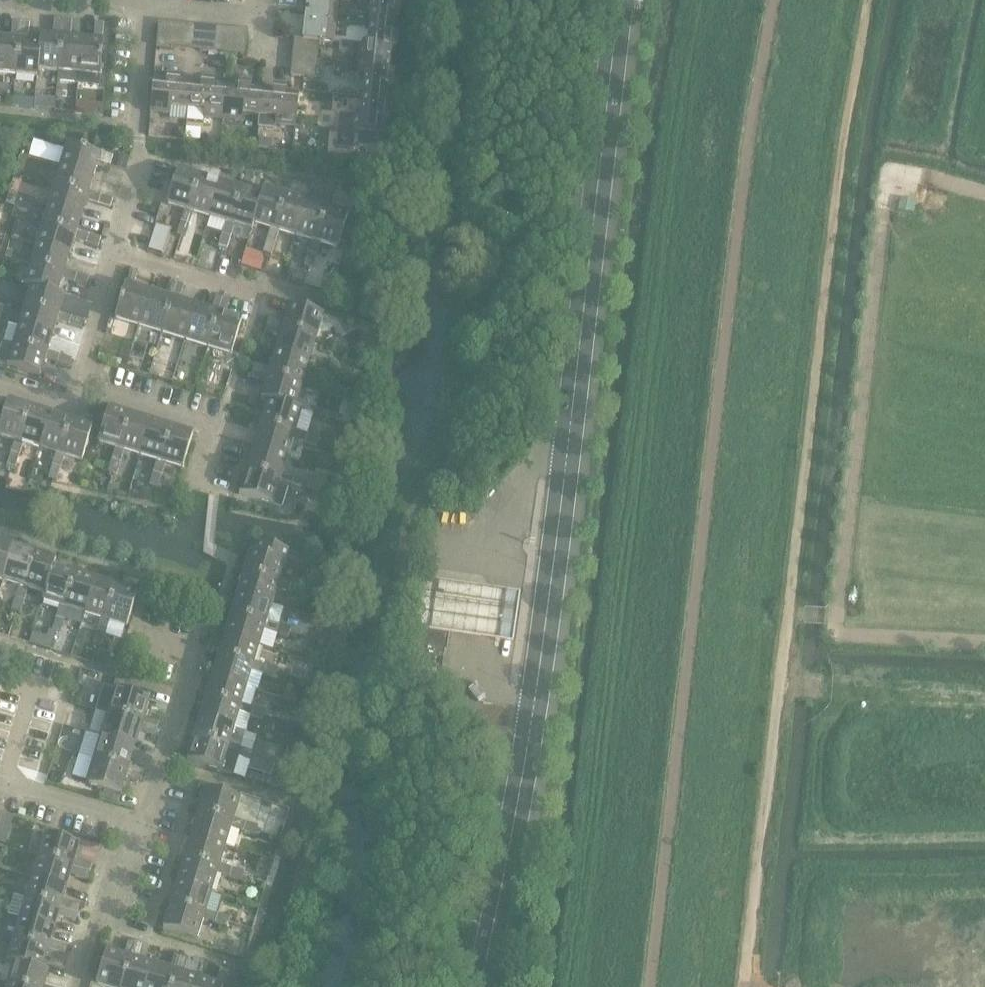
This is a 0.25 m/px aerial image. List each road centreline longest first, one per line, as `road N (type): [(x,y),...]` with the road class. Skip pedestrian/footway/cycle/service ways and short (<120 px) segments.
road 1 (secondary): [(481,986),(538,685),(620,0)]
road 2 (track): [(744,986),(838,160),(870,0)]
road 3 (residential): [(115,252),(139,157),(142,8)]
road 4 (residential): [(197,485),(214,427),(81,384)]
road 5 (residential): [(143,827),(195,656)]
road 6 (residential): [(115,252),(260,297)]
road 7 (residential): [(143,827),(23,788),(0,788)]
road 8 (residential): [(270,0),(268,20),(142,8)]
road 9 (residential): [(232,962),(100,922)]
road 10 (residential): [(81,384),(115,252)]

